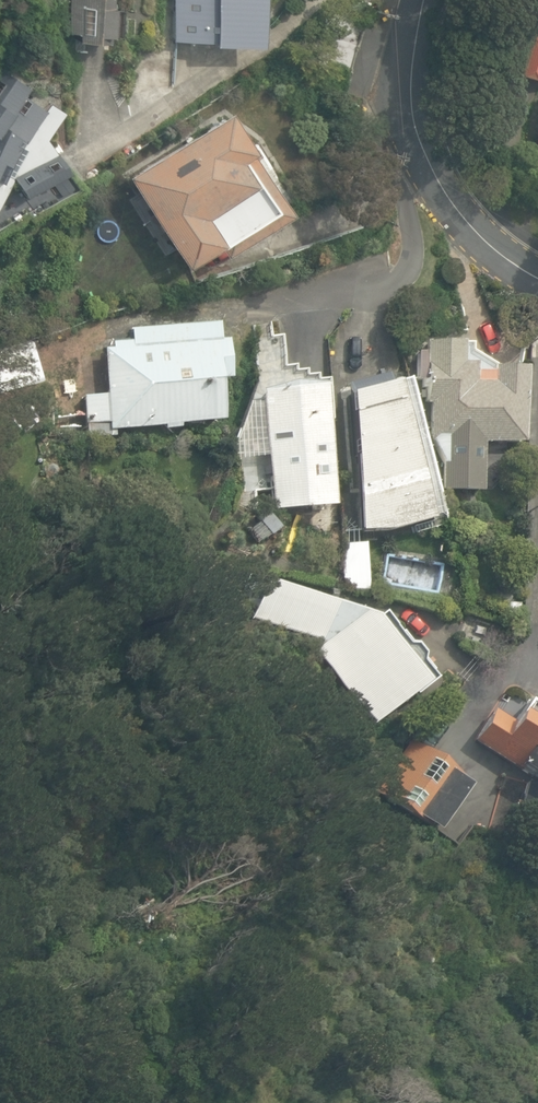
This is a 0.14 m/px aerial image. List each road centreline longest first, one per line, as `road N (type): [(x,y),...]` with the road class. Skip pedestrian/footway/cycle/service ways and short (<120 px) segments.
road 1 (residential): [(422,0),(417,136),(475,231),(537,281)]

